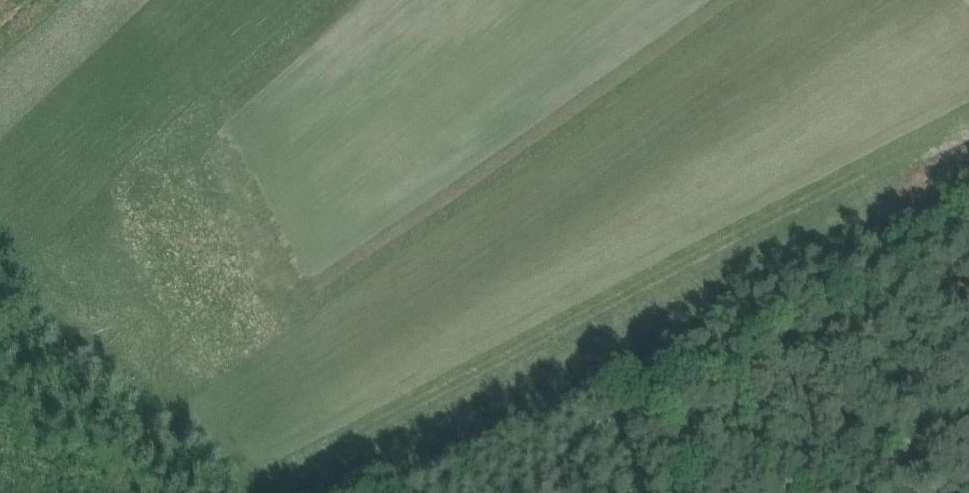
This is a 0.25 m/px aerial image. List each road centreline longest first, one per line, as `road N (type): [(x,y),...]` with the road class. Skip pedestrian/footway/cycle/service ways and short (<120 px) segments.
road 1 (unclassified): [(840,492),(968,425)]

